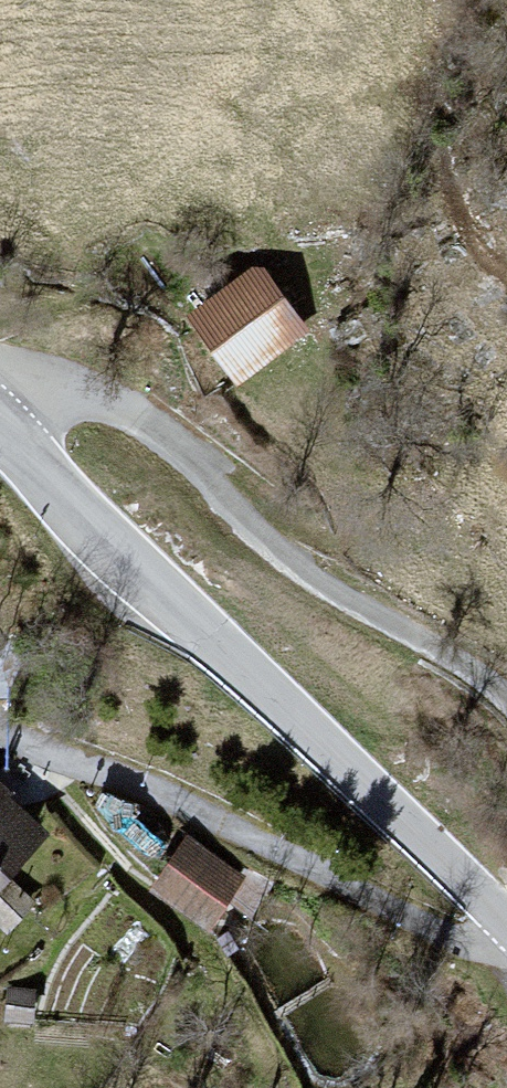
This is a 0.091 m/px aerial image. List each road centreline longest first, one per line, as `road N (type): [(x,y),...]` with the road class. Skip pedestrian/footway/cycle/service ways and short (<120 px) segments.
road 1 (tertiary): [(506,922),(0,429)]
road 2 (unclassified): [(0,406),(51,393),(134,408),(260,538),(506,697)]

